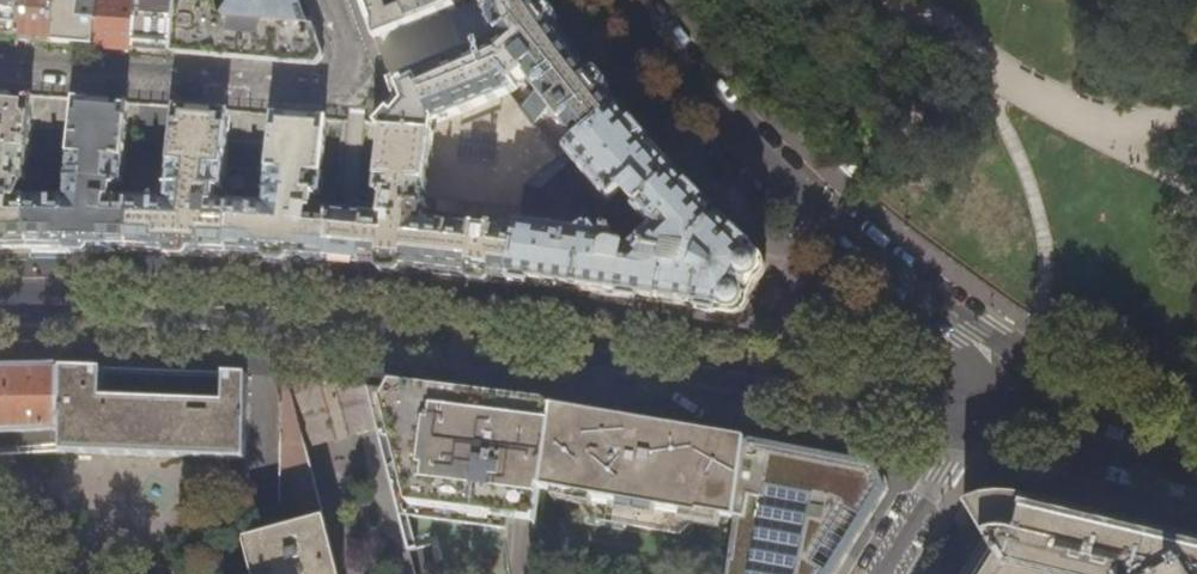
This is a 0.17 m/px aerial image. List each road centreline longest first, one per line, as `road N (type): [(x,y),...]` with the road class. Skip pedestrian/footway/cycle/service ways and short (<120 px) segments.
road 1 (secondary): [(0,305),(337,316),(608,349),(982,412)]
road 2 (residential): [(982,412),(966,334),(852,245),(739,137),(623,0)]
road 3 (residential): [(0,65),(326,92),(338,89),(352,67),(331,0)]
road 4 (secondary): [(982,412),(1196,467)]
road 5 (residential): [(875,573),(982,412)]

